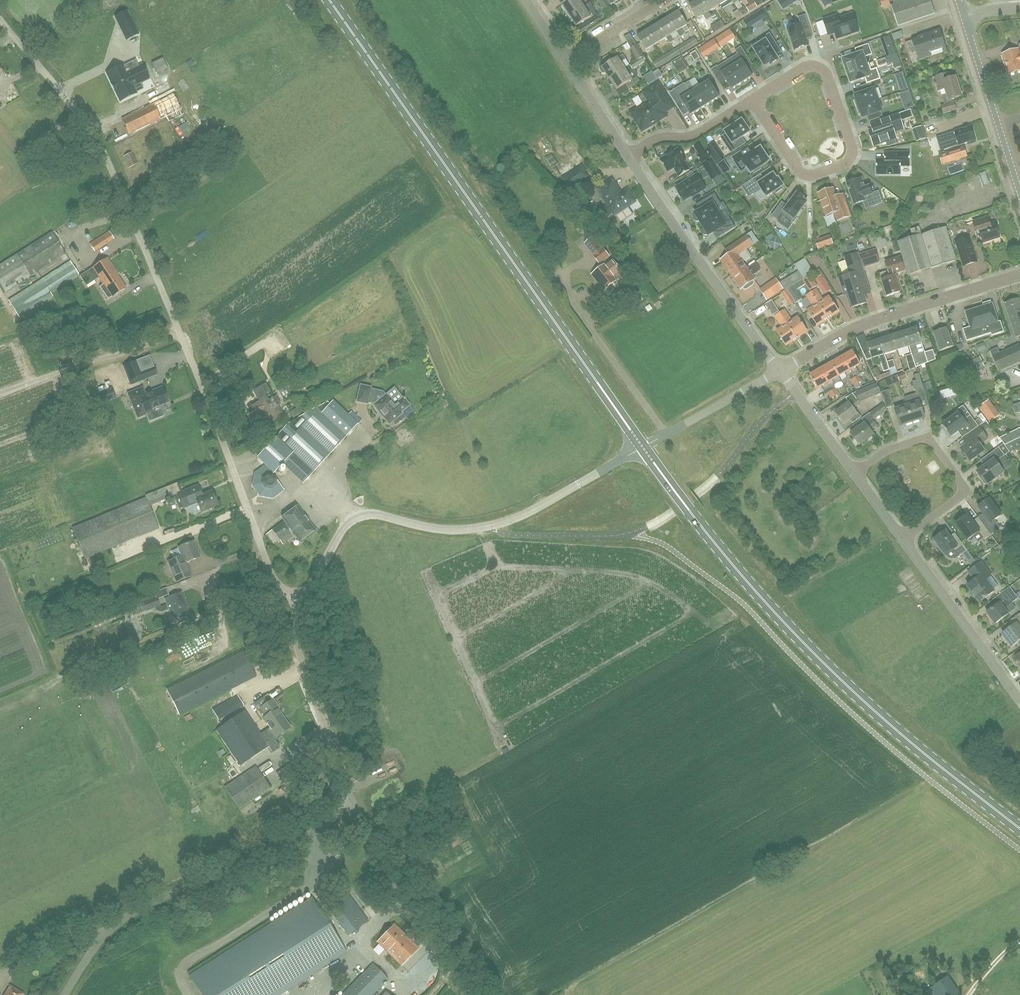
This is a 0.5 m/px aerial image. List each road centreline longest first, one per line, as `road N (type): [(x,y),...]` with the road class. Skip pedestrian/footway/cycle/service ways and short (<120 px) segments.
road 1 (unclassified): [(303,600),(270,572),(117,188),(0,23)]
road 2 (unclassified): [(65,994),(101,940),(130,915),(310,834),(341,807),(342,771),(296,646),(303,600)]
road 3 (primary): [(643,448),(329,0)]
road 4 (primary): [(1019,829),(810,650),(643,448)]
road 5 (unclassified): [(303,600),(356,517),(440,530),(485,527),(536,509),(643,448)]
road 6 (unclassified): [(781,372),(630,158)]
road 7 (unclassified): [(781,372),(854,329),(1019,275)]
road 8 (residential): [(753,99),(806,67),(825,71),(857,159),(826,178),(800,171)]
road 9 (unclassified): [(903,540),(962,493),(932,443),(892,449),(855,474)]
road 10 (unclassified): [(1019,700),(903,540)]
road 11 (tertiary): [(1019,198),(964,15)]
road 12 (track): [(0,393),(179,330)]
road 13 (unclassified): [(643,448),(781,372)]
road 14 (residential): [(630,158),(659,139),(695,136),(753,99)]
road 15 (unclassified): [(855,474),(781,372)]

